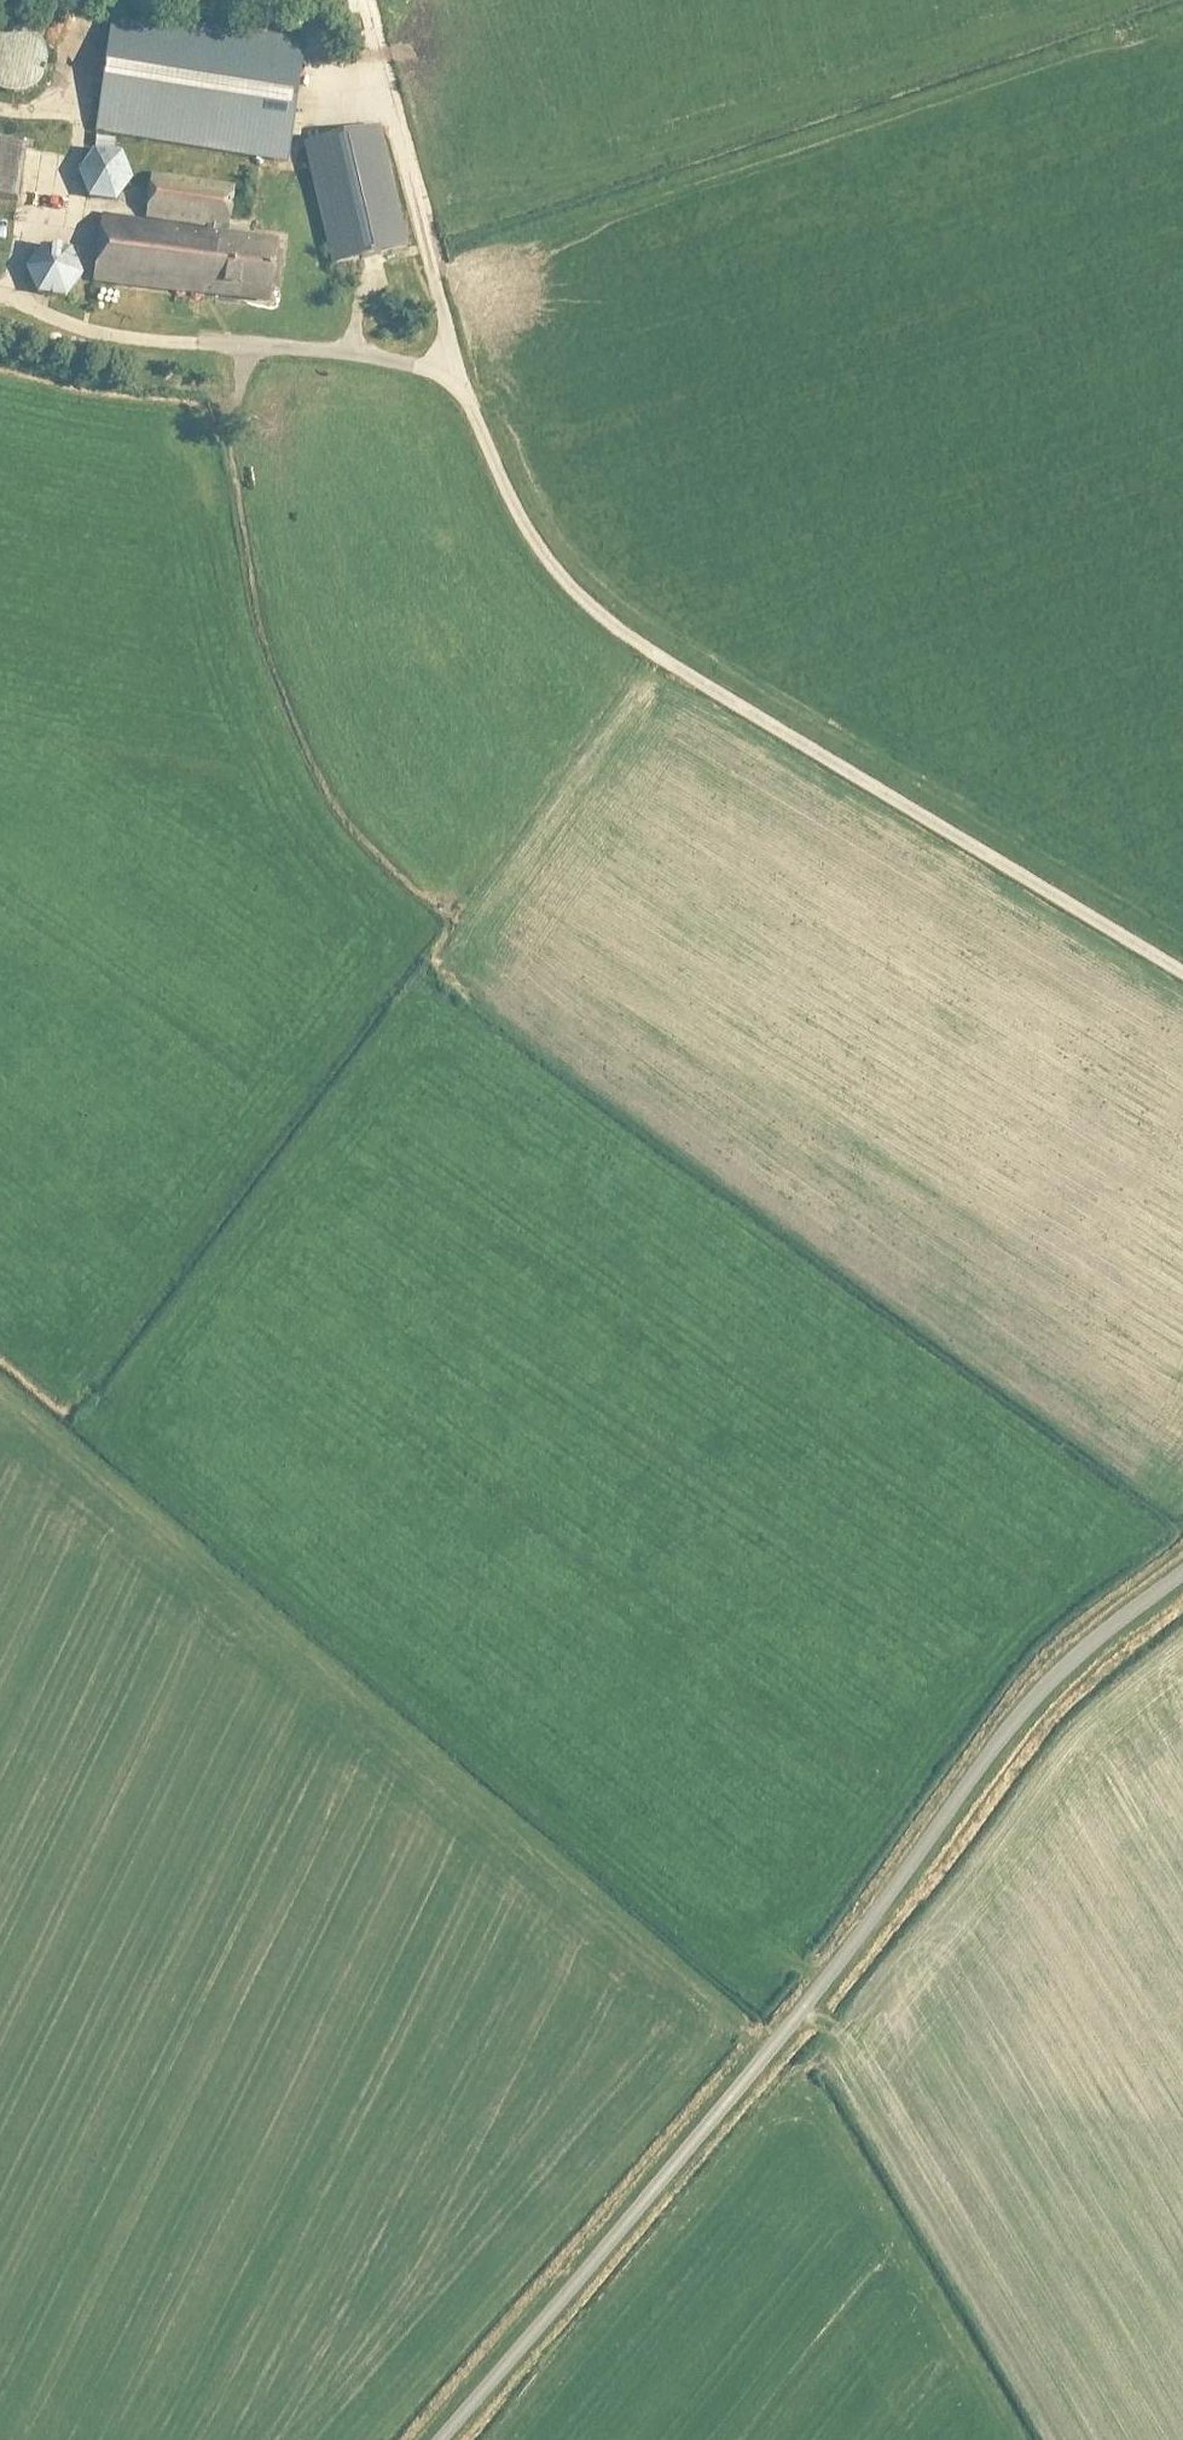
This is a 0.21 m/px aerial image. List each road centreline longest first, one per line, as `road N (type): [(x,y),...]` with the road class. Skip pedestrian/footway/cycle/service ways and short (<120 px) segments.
road 1 (unclassified): [(434,2439),(1082,1669),(1182,1598)]

